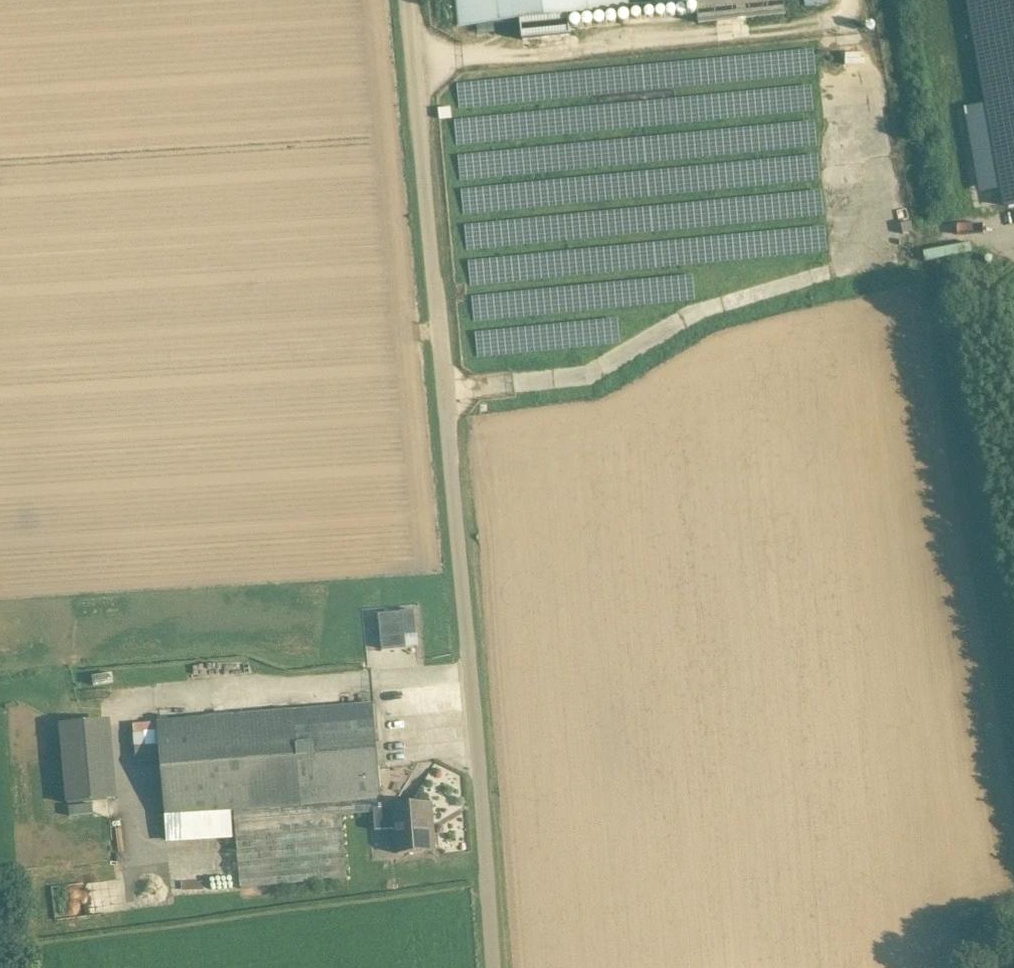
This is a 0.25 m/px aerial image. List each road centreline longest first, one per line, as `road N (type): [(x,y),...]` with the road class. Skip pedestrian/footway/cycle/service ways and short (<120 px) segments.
road 1 (unclassified): [(494,967),(408,0)]

